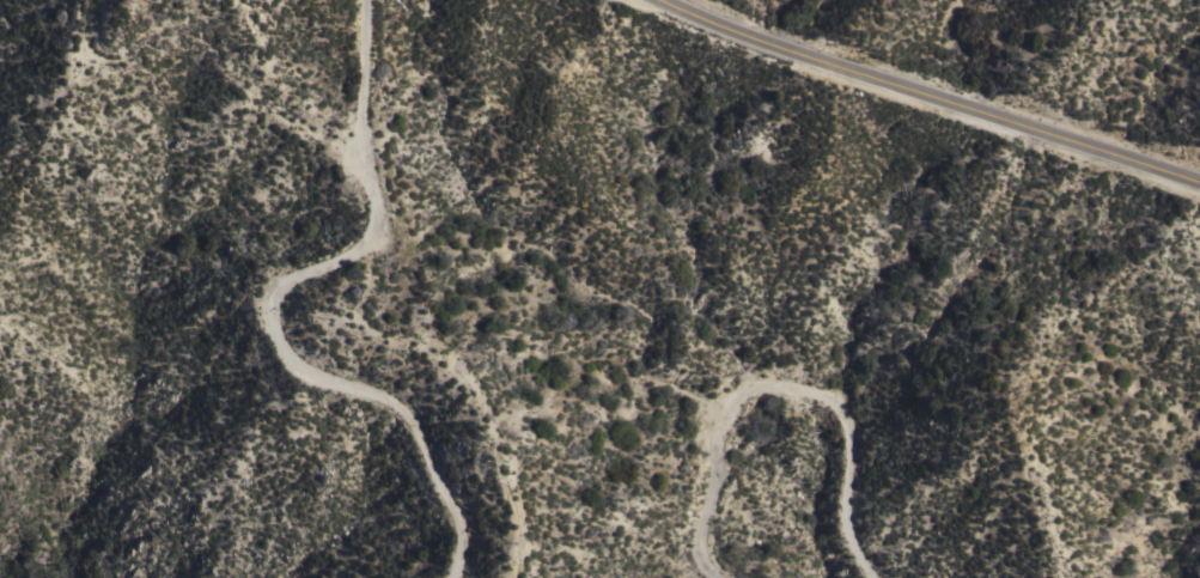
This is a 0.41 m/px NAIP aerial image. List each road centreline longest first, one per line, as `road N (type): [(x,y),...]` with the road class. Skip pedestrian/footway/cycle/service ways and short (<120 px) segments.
road 1 (track): [(359,0),(357,146),(374,214),(364,236),(284,278),(273,323),(286,352),(309,367),(385,387),(416,408),(464,504),(451,577)]
road 2 (secondary): [(1199,184),(659,0)]
road 3 (track): [(726,577),(708,565),(699,533),(712,424),(732,385),(760,375),(829,384),(851,404),(849,529),(876,577)]
road 4 (track): [(90,0),(87,44),(106,50),(164,35),(199,37),(272,101),(341,145),(357,146)]

